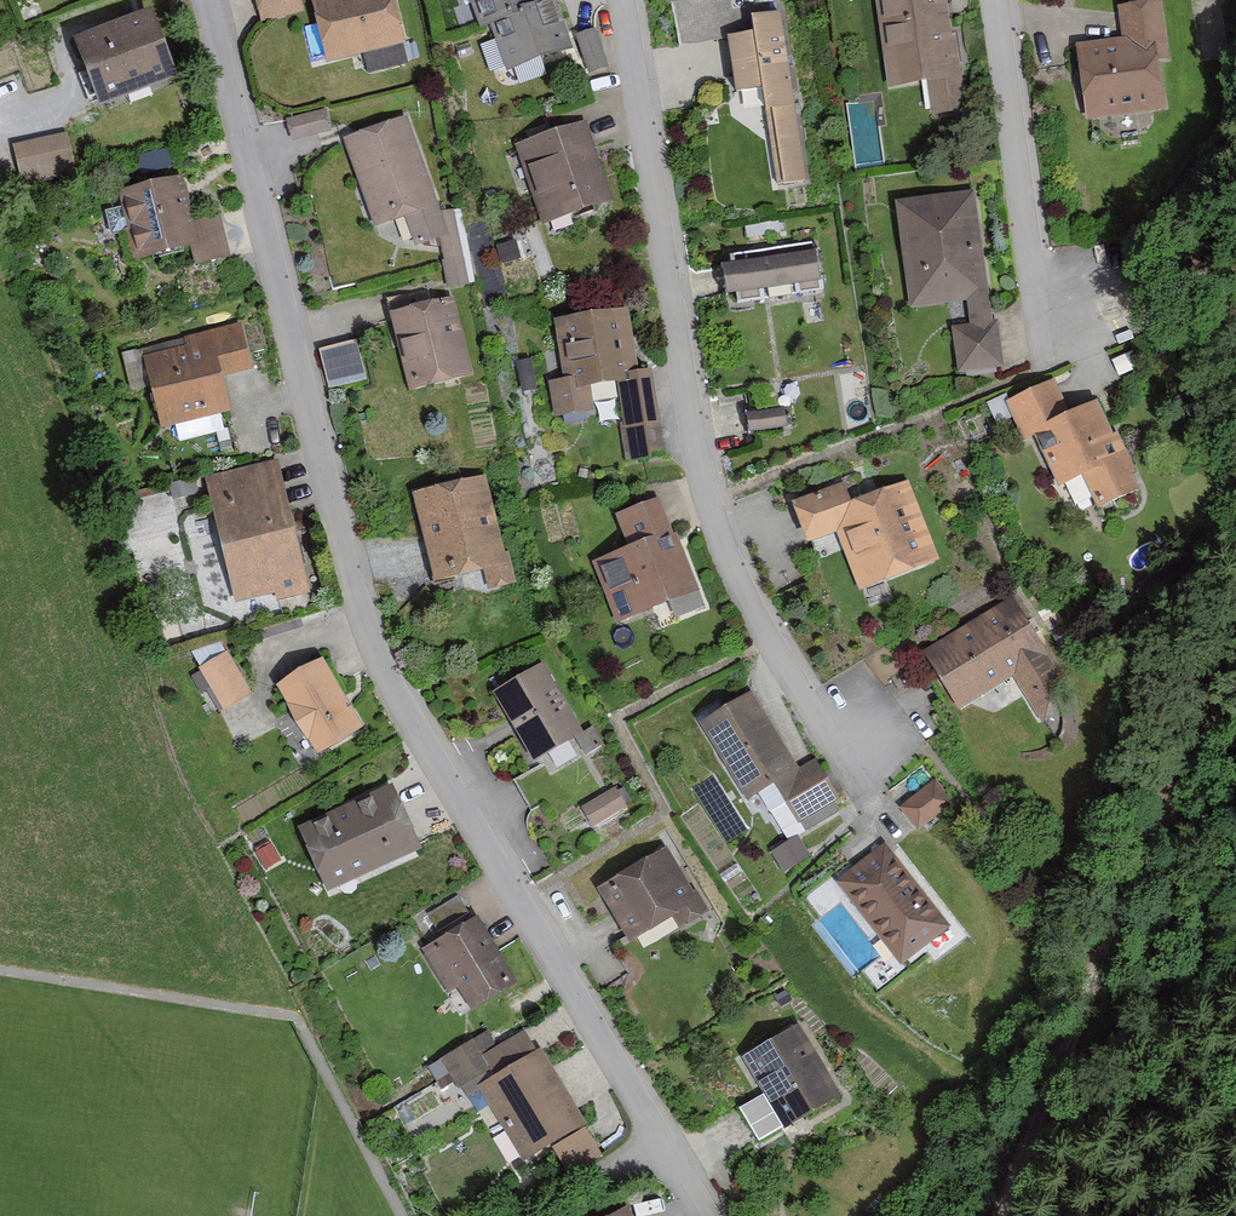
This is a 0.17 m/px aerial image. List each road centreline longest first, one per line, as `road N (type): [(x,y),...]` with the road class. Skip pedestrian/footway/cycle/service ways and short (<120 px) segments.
road 1 (residential): [(205,0),(388,680),(718,1215)]
road 2 (residential): [(624,0),(705,494),(868,785)]
road 3 (track): [(1012,1215),(1093,973),(1235,637)]
road 4 (residential): [(999,0),(1051,315)]

